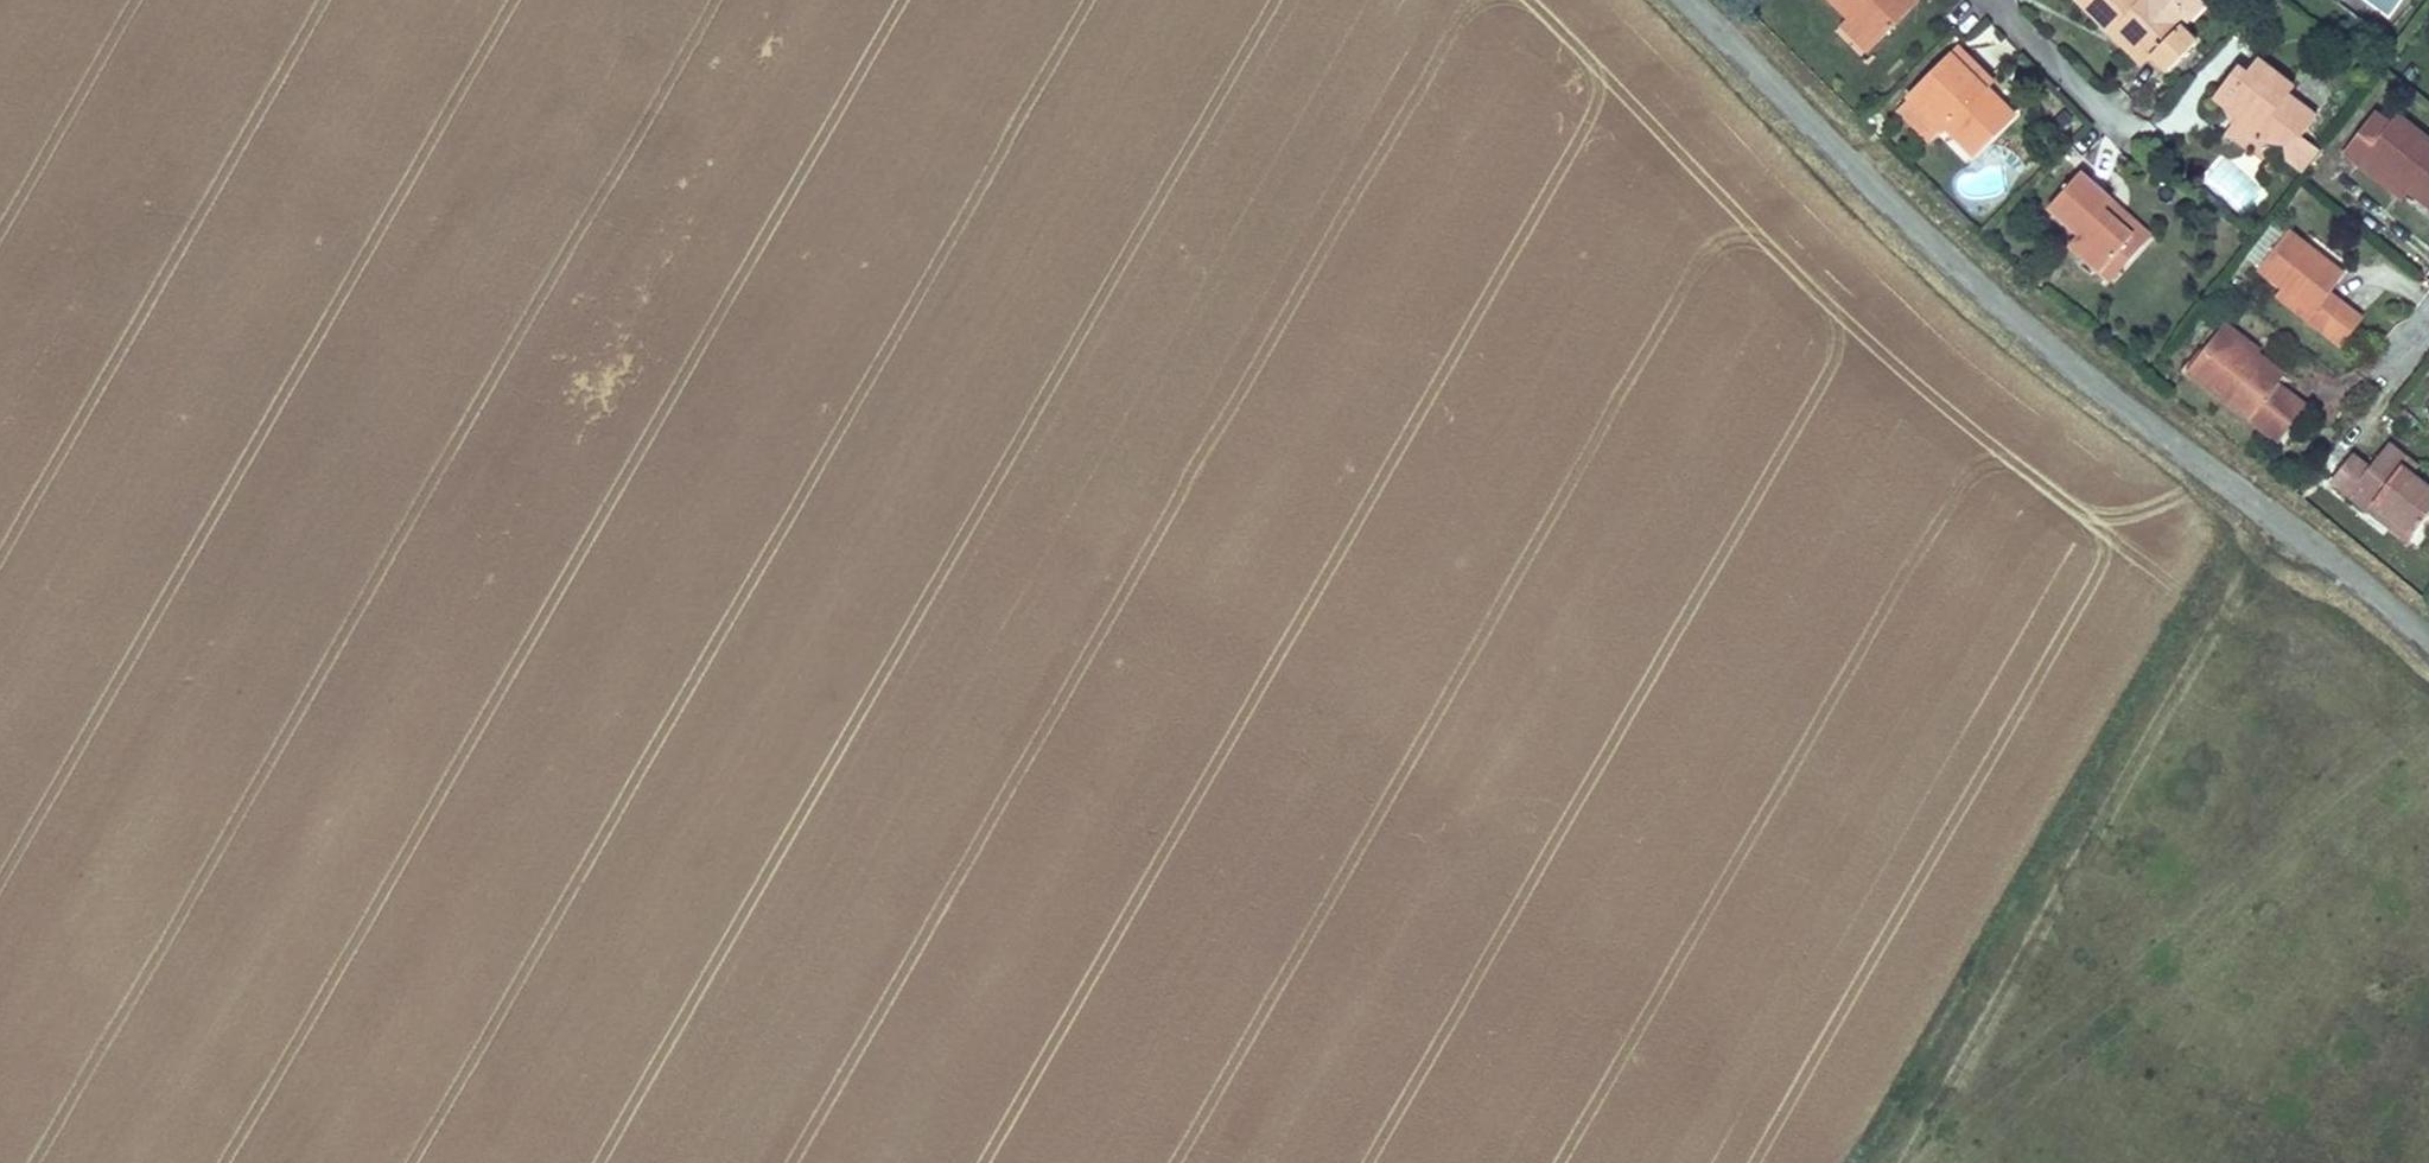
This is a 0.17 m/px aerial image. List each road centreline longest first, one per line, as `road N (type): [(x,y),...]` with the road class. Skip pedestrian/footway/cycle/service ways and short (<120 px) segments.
road 1 (residential): [(2428,648),(2325,557),(1995,306),(1685,0)]
road 2 (track): [(2271,517),(1896,1162)]
road 3 (residential): [(1988,0),(2113,126)]

